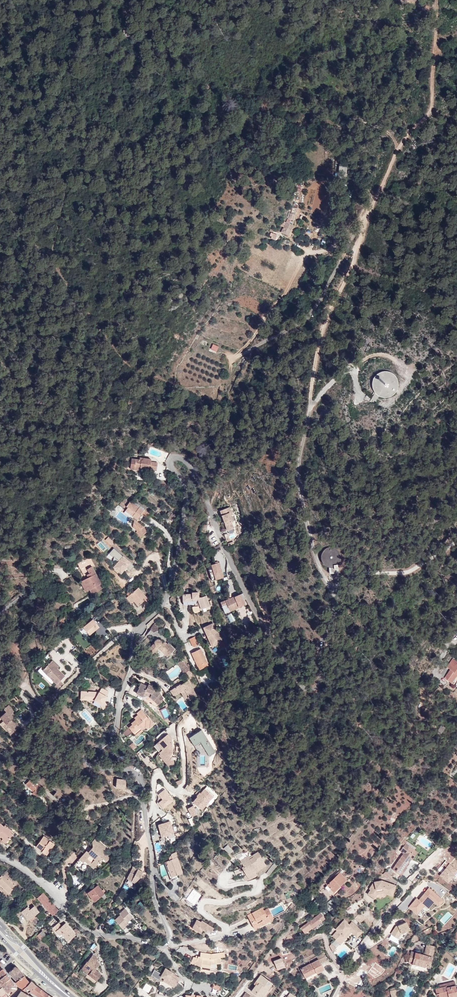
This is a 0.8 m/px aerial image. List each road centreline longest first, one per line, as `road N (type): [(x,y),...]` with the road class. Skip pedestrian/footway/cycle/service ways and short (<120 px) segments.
road 1 (residential): [(173,581),(186,501),(168,456),(185,445),(193,447),(223,543),(282,661),(316,659),(359,573),(404,573),(456,540)]
road 2 (residential): [(144,804),(138,770),(87,758),(93,747),(112,745),(133,631),(167,601)]
road 3 (residential): [(456,830),(335,996)]
road 4 (residential): [(0,857),(32,875),(80,925),(160,946)]
road 5 (residential): [(160,946),(171,938),(153,895),(146,820)]
road 6 (residential): [(235,996),(298,918),(324,898)]

